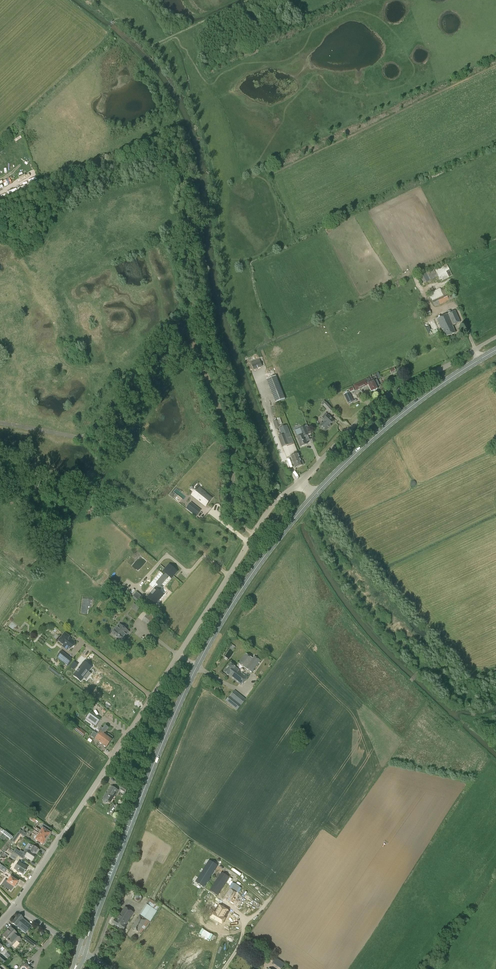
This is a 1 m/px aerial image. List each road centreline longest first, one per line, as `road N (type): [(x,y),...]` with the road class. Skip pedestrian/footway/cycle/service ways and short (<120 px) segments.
road 1 (track): [(0,422),(83,431),(156,337),(177,329),(193,342),(233,445),(232,511),(254,534)]
road 2 (primary): [(82,950),(198,666)]
road 3 (unclassified): [(299,482),(371,408),(475,350)]
road 4 (primary): [(313,496),(402,413),(481,359)]
road 5 (unclassified): [(178,654),(270,509),(299,482)]
road 6 (primary): [(198,666),(255,569),(313,496)]
road 7 (unclassified): [(68,827),(178,654)]

